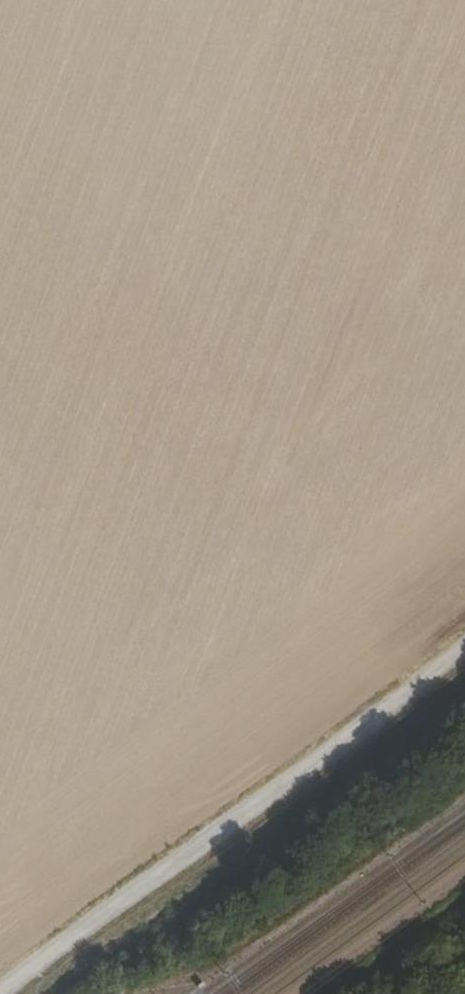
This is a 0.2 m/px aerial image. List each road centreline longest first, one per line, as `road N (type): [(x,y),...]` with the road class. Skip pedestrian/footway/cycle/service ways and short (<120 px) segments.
road 1 (unclassified): [(464,640),(0,991)]

